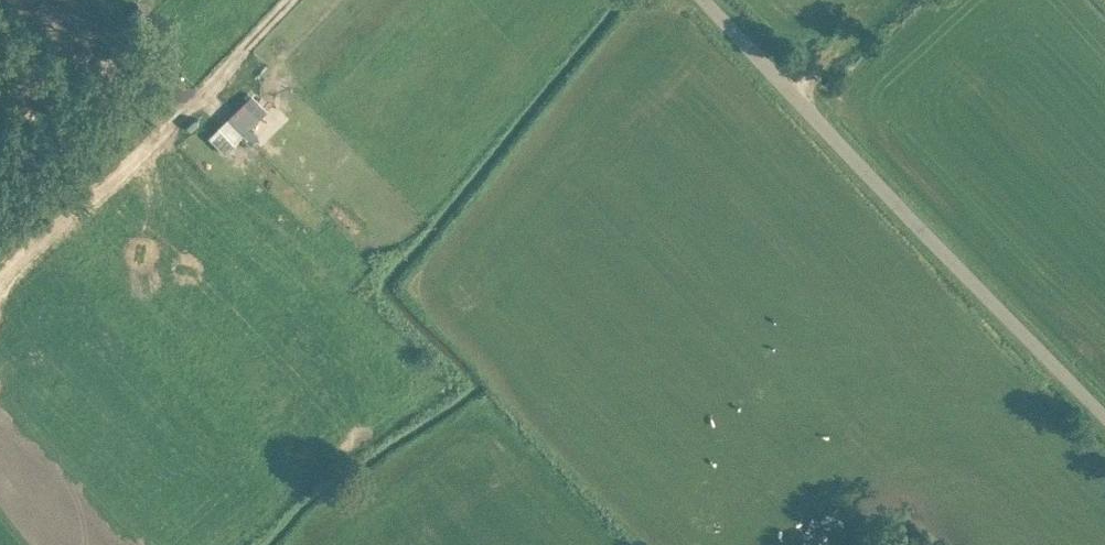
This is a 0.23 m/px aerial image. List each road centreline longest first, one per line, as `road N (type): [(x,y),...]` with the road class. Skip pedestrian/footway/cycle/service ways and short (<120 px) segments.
road 1 (unclassified): [(1104,417),(707,0)]

